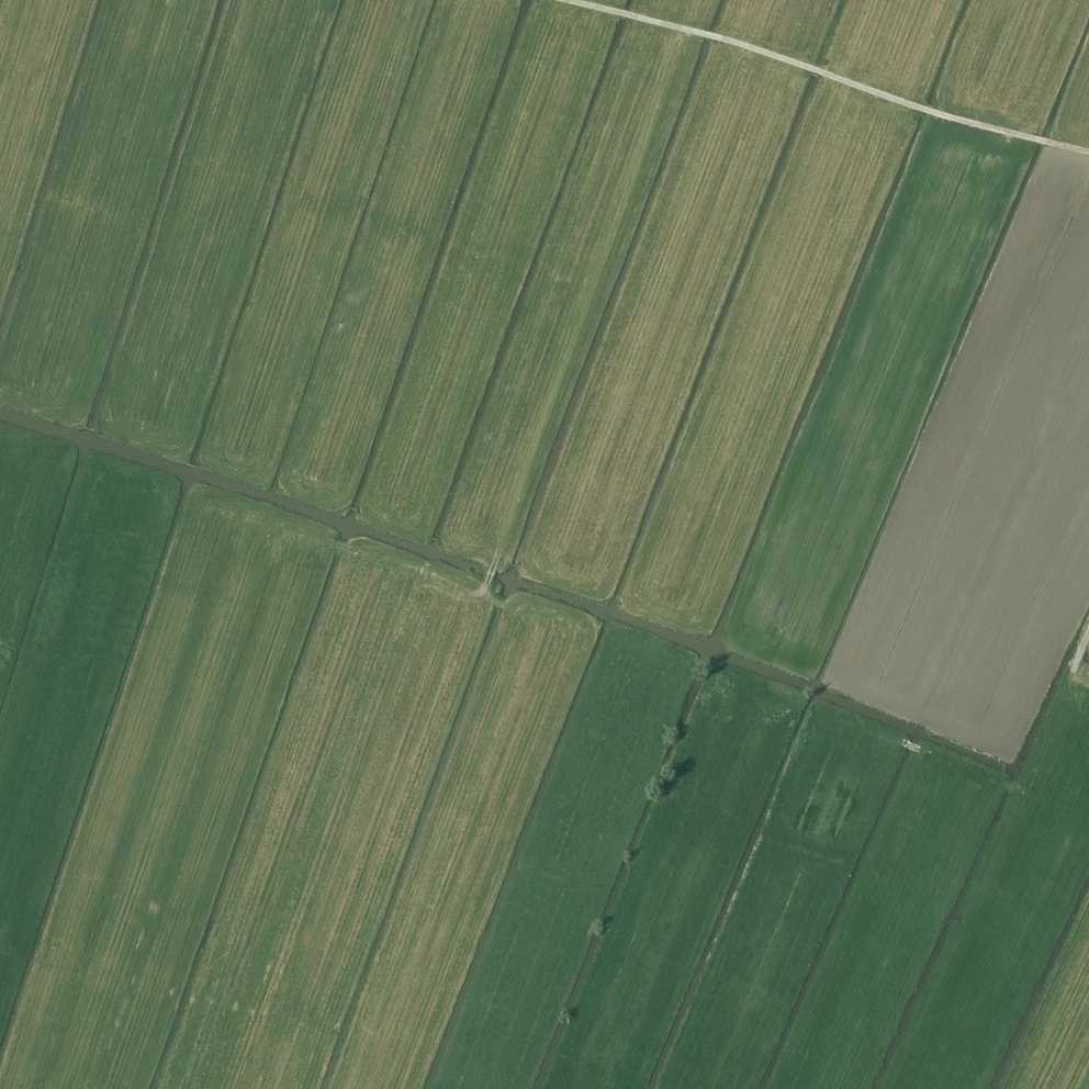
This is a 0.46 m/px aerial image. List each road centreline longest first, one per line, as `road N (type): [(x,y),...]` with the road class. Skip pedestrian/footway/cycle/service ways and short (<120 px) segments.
road 1 (track): [(1088,154),(873,93),(745,45),(563,0)]

